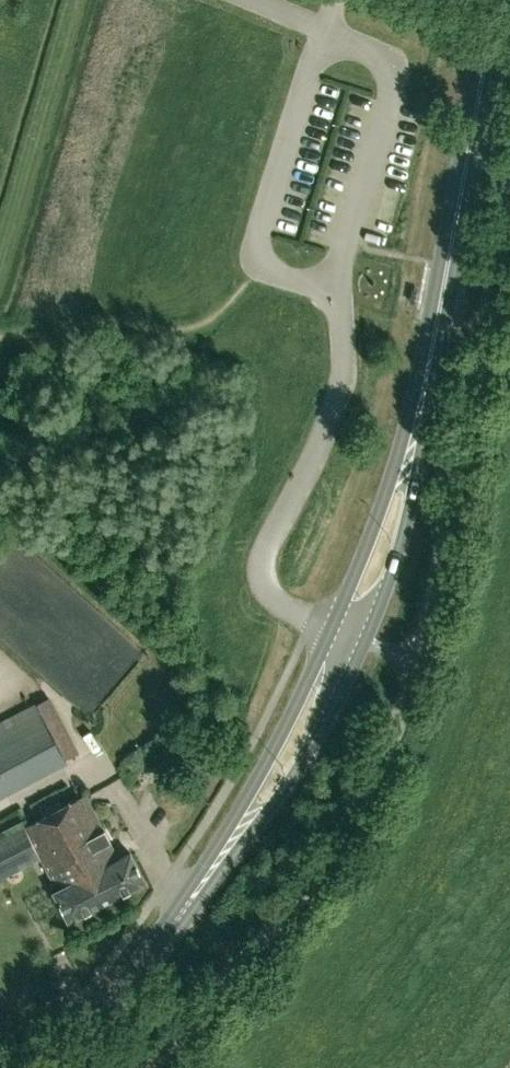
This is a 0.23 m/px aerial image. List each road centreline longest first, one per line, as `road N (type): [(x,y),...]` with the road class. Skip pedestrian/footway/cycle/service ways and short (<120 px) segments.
road 1 (primary): [(435,335),(385,496),(306,687),(182,913)]
road 2 (unclassified): [(149,1067),(273,933),(326,859),(374,780),(420,664)]
road 3 (unclassified): [(420,664),(509,191)]
road 4 (primary): [(435,335),(500,0)]
road 5 (primary): [(182,913),(299,772),(367,643)]
road 6 (primary): [(367,643),(422,454),(435,335)]
road 7 (primary): [(64,1067),(182,913)]

